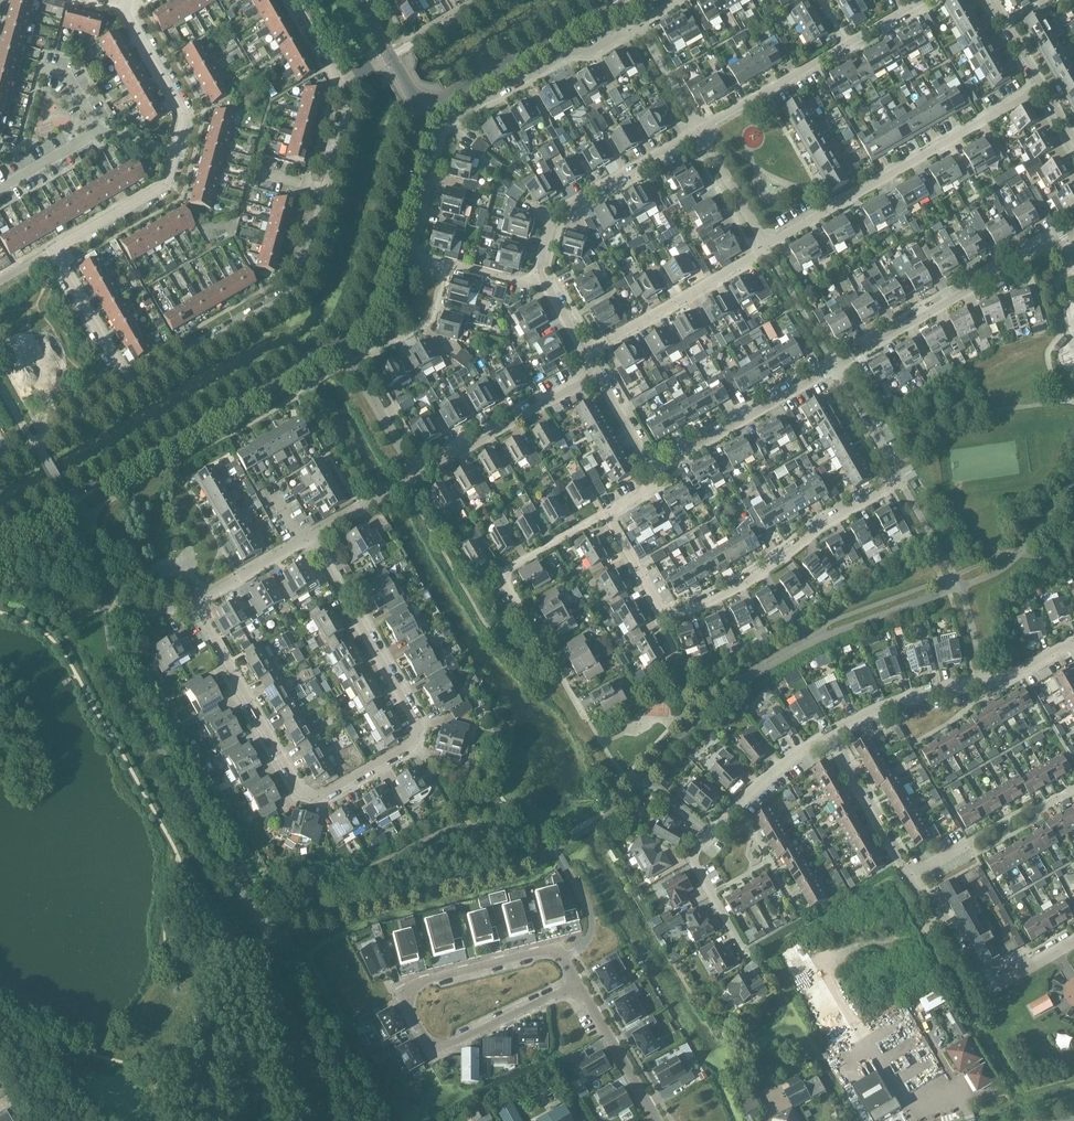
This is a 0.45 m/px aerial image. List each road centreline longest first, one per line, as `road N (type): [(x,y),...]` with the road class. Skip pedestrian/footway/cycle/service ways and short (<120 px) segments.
road 1 (residential): [(195,607),(301,787),(324,792),(412,744),(417,724),(314,538)]
road 2 (residential): [(129,388),(289,297),(302,282),(349,107),(292,0)]
road 3 (residential): [(129,388),(52,251),(166,185),(184,113),(120,5)]
road 4 (residential): [(667,615),(741,585),(818,528),(901,482),(834,368)]
road 5 (tertiary): [(0,538),(342,343)]
road 6 (residential): [(446,263),(408,247),(445,124),(565,54),(592,52),(639,25)]
road 7 (residential): [(767,247),(1043,86)]
road 8 (residential): [(744,951),(694,855),(741,799),(826,734)]
road 9 (residential): [(587,719),(503,578),(608,512)]
road 10 (residential): [(577,984),(564,960),(547,951),(419,982),(407,1000),(427,1042),(453,1043)]
road 11 (residential): [(826,734),(925,691),(1014,673),(1073,639)]
road 12 (residential): [(834,368),(1063,236)]
road 13 (tertiary): [(342,343),(362,324),(423,112)]
road 14 (residential): [(909,877),(981,989),(1073,939)]
road 15 (residential): [(540,277),(554,213),(698,130)]
road 16 (tertiary): [(423,112),(619,0)]
road 17 (residential): [(586,353),(767,247)]
road 18 (residential): [(417,477),(596,374)]
road 19 (residential): [(834,368),(654,469)]
road 20 (residential): [(698,130),(847,43)]
road 21 (residential): [(909,877),(826,734)]
road 22 (residential): [(658,1120),(577,984)]
road 23 (residential): [(342,343),(417,477)]
road 24 (unclassified): [(446,263),(429,321),(357,357)]
road 25 (residential): [(9,459),(129,388)]
road 26 (residential): [(314,538),(195,607)]
road 27 (residential): [(453,1043),(577,984)]
road 28 (residential): [(767,247),(698,130)]
road 29 (tertiary): [(423,112),(355,0)]
road 30 (residential): [(698,130),(639,25)]

